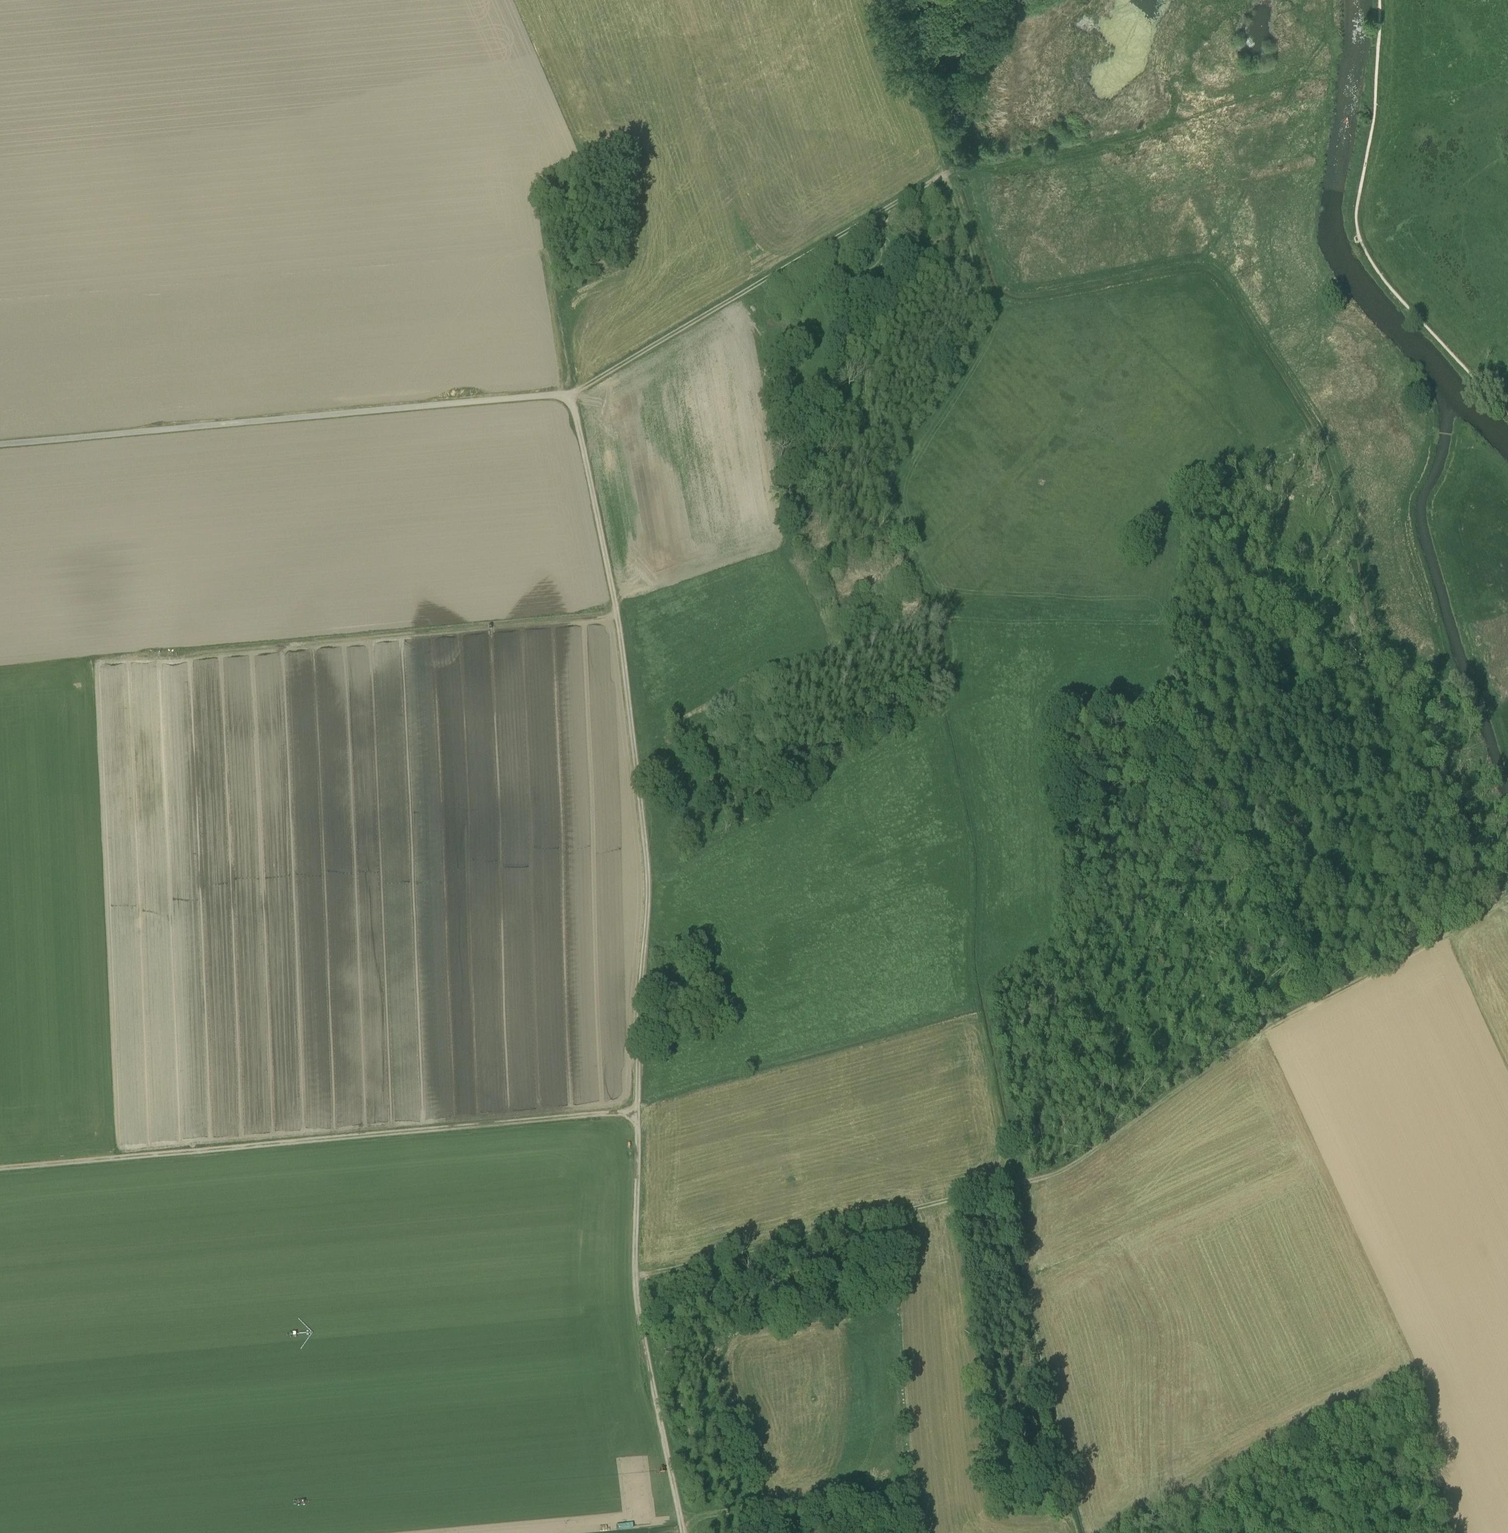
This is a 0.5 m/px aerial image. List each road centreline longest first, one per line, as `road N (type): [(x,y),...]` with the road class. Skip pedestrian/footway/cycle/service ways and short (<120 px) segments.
road 1 (track): [(571,395),(616,605),(647,882),(634,1278),(682,1532)]
road 2 (track): [(1507,900),(1263,1028),(1063,1171),(634,1278)]
road 3 (track): [(0,1168),(637,1111)]
road 4 (track): [(571,395),(946,176),(983,290),(981,313),(1008,325)]
road 5 (unclassified): [(0,447),(571,395)]
road 6 (track): [(571,395),(541,253)]

